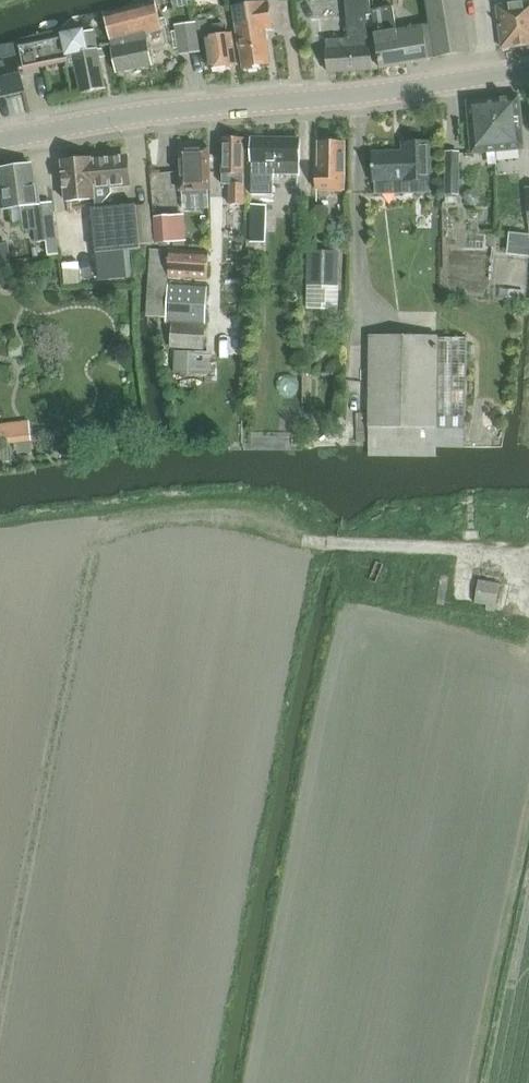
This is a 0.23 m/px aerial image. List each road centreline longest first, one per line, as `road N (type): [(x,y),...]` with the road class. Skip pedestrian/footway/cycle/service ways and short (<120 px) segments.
road 1 (tertiary): [(0,139),(528,70)]

